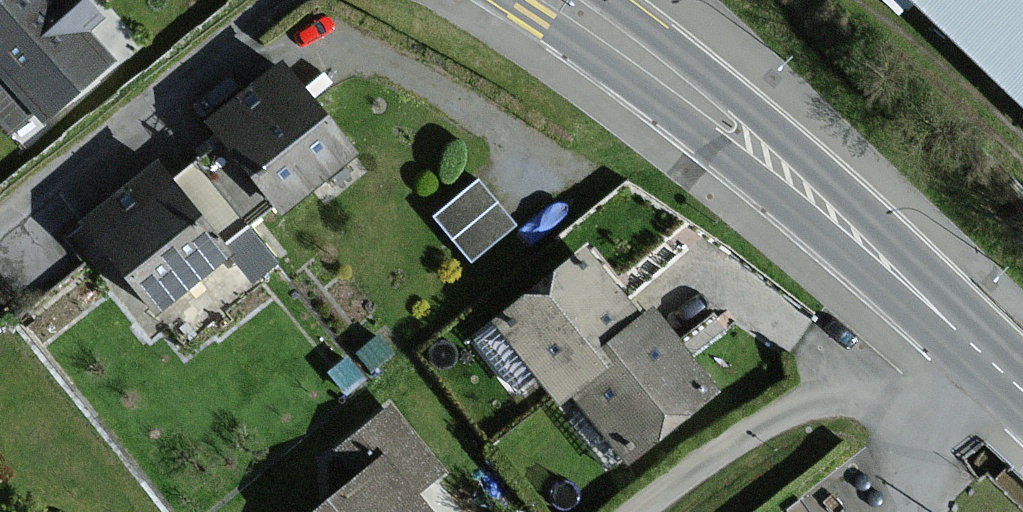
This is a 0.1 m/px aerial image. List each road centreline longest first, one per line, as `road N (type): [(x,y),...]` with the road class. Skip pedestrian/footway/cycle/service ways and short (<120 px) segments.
road 1 (primary): [(508,0),(654,103),(1022,401)]
road 2 (primary): [(1022,375),(736,100),(606,0)]
road 3 (residential): [(0,227),(279,0)]
road 4 (residential): [(835,394),(765,424),(635,511)]

